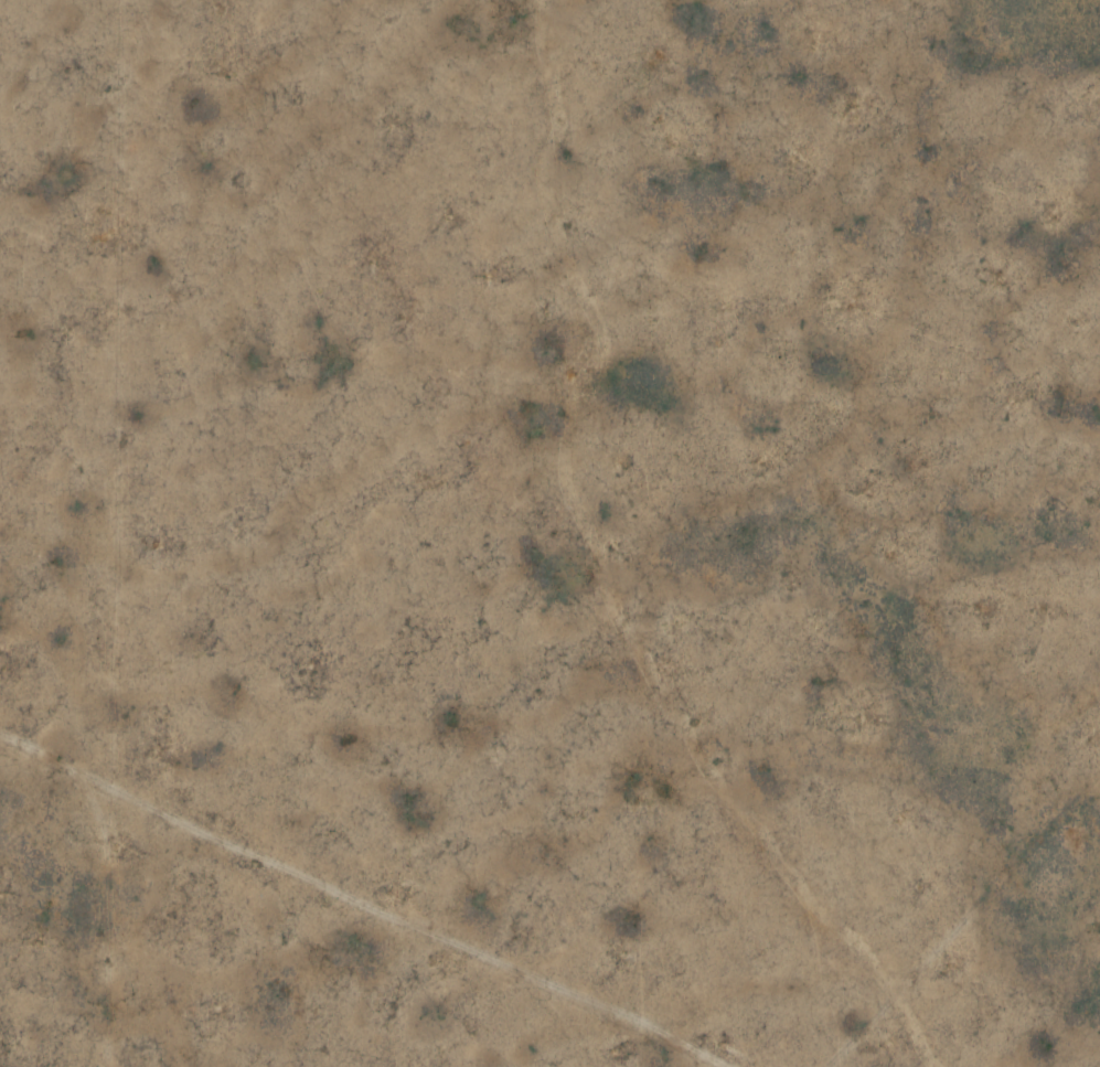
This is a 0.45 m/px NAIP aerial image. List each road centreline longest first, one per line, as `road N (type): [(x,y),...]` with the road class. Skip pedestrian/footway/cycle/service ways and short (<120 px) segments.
road 1 (track): [(114,0),(118,1066)]
road 2 (track): [(871,1066),(0,678)]

